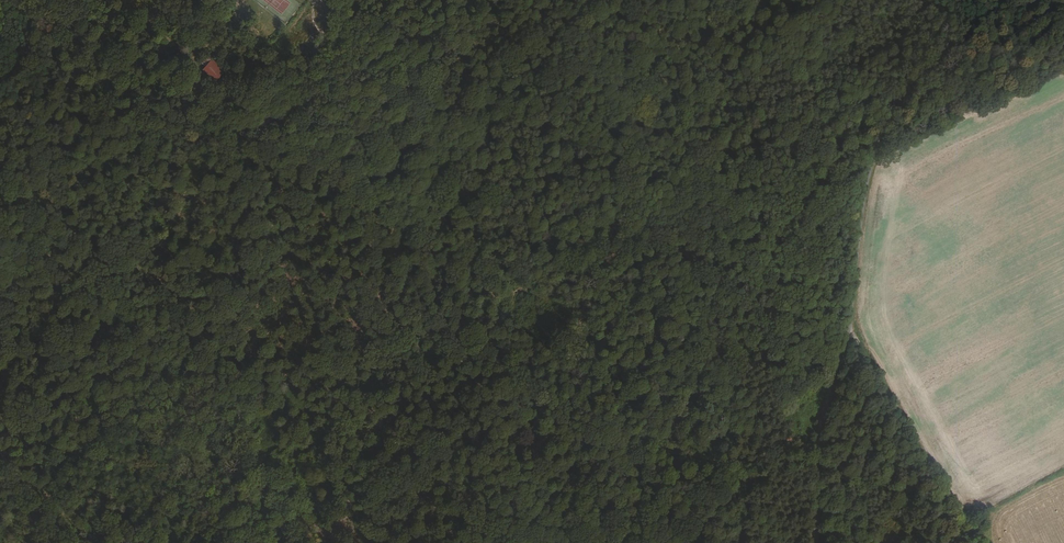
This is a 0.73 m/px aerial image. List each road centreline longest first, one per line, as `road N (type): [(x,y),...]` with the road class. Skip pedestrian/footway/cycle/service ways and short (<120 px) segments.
road 1 (track): [(123,0),(270,137),(471,257),(537,263),(572,257),(682,188),(724,246)]
road 2 (unclassified): [(815,542),(820,431),(850,322),(881,124),(905,83),(990,0)]
road 3 (track): [(490,542),(558,398),(584,305),(572,257)]
road 4 (track): [(430,238),(512,99),(582,17)]
road 5 (track): [(848,331),(975,542)]
road 6 (track): [(682,188),(688,164),(668,101),(635,60),(582,17),(575,0)]

